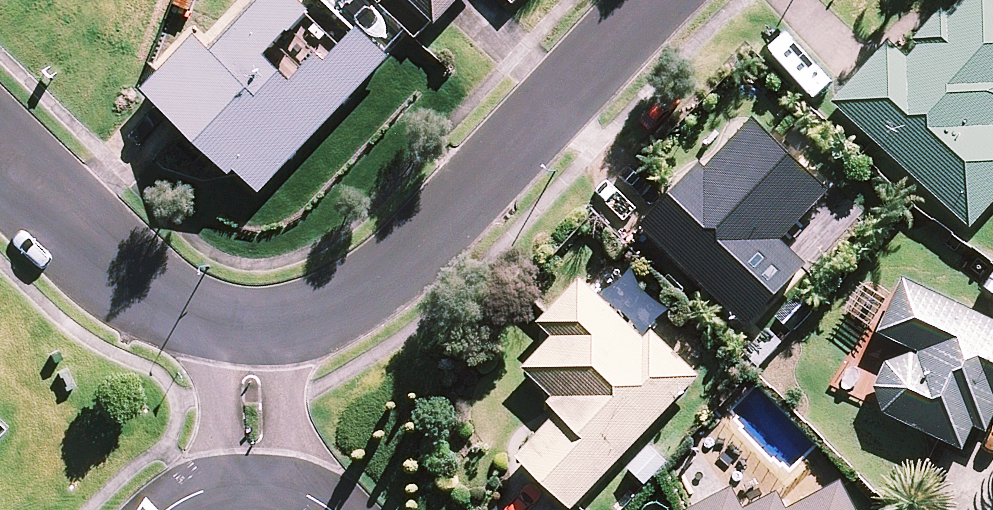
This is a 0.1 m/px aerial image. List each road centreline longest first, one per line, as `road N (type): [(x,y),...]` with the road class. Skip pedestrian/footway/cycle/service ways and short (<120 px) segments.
road 1 (residential): [(286,330),(332,315),(383,280),(658,0)]
road 2 (residential): [(0,157),(128,281),(168,309),(218,325)]
road 3 (residential): [(222,486),(218,325)]
road 4 (residential): [(286,330),(282,484)]

